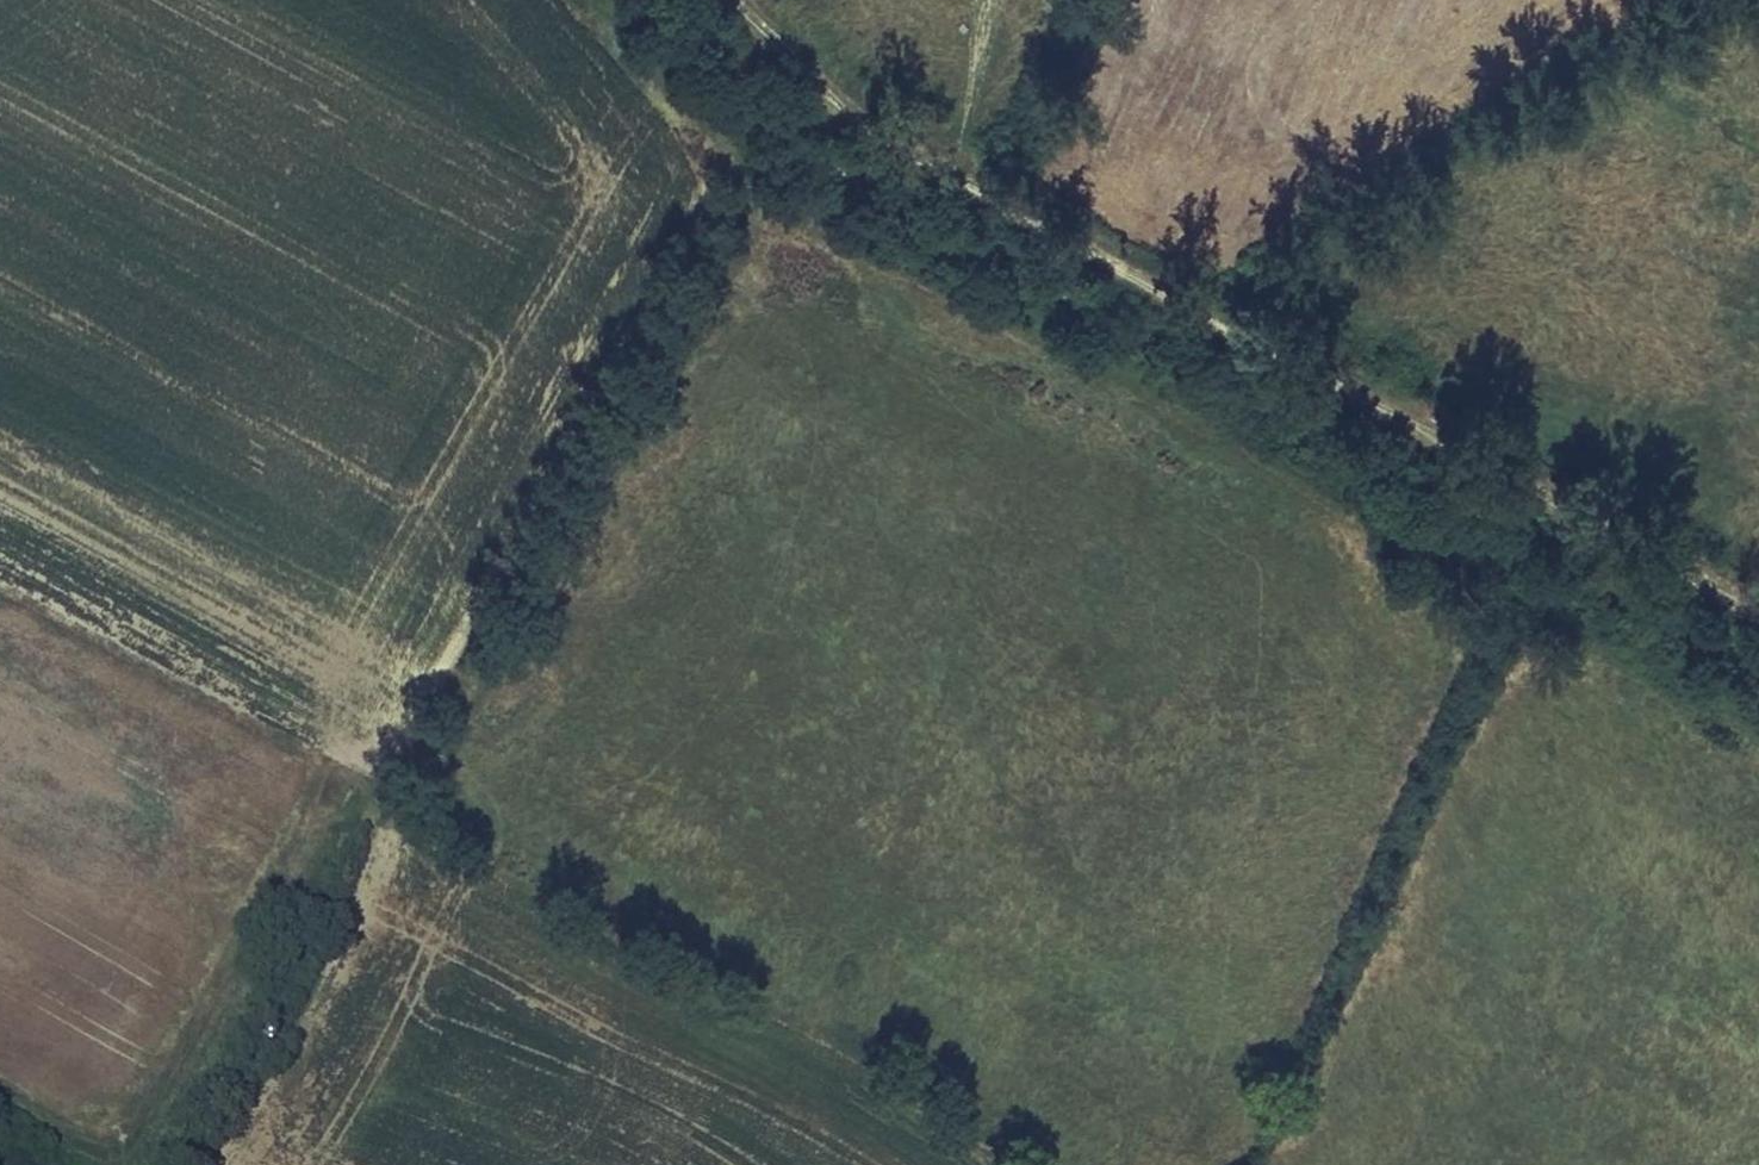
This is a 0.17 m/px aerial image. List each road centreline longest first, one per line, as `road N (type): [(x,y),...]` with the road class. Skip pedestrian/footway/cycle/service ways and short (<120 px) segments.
road 1 (track): [(0,1086),(83,1128),(151,1126),(328,774),(428,675),(699,214)]

